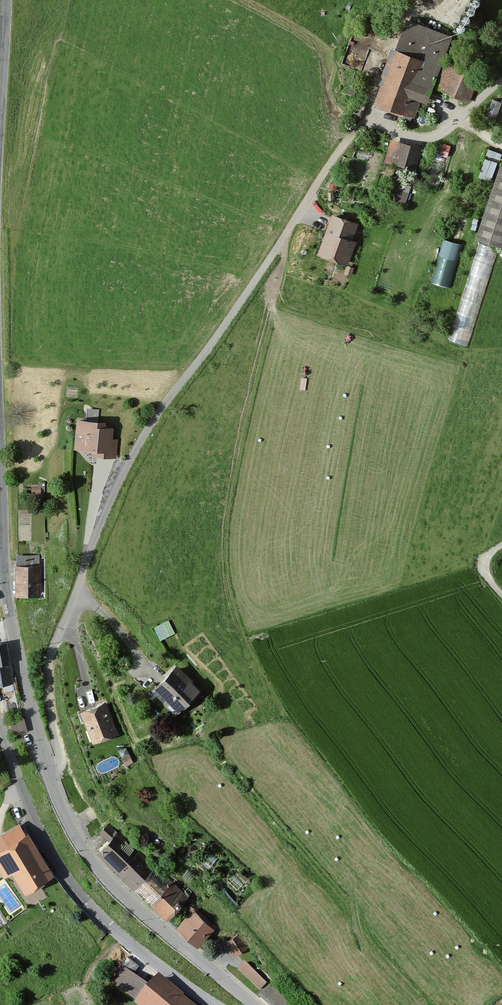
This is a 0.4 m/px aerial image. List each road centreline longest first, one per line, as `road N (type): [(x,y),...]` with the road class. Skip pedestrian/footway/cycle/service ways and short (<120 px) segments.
road 1 (unclassified): [(363,122),(150,431),(109,510),(50,657),(49,703),(60,757),(48,769)]
road 2 (tertiary): [(216,1004),(138,950),(75,891),(40,832),(0,730)]
road 3 (tertiary): [(48,769),(78,841),(107,879),(255,1004)]
road 4 (tertiary): [(0,473),(8,606),(48,769)]

